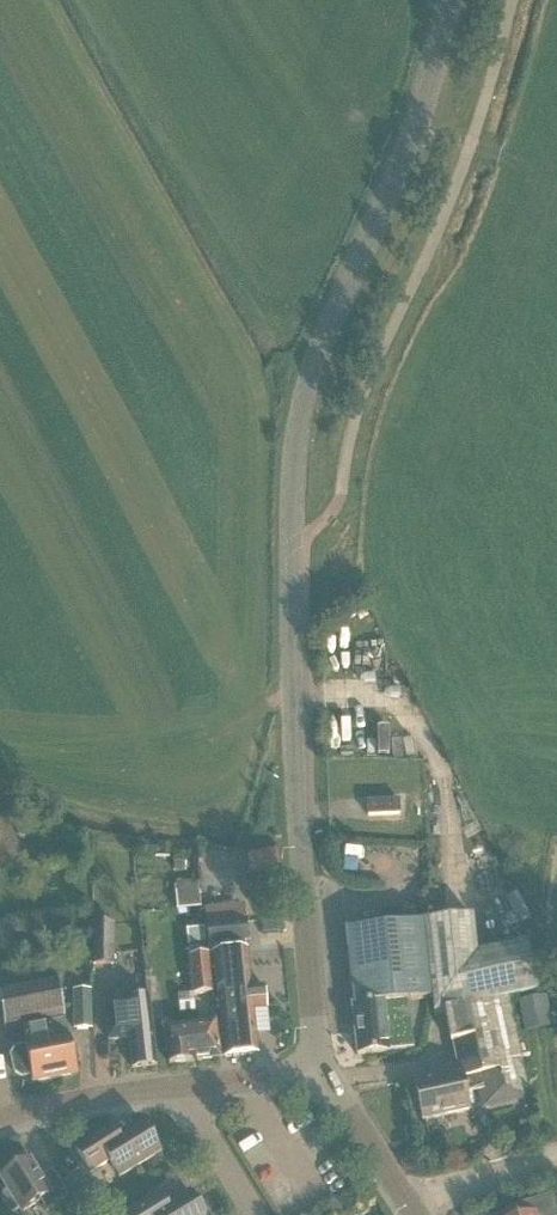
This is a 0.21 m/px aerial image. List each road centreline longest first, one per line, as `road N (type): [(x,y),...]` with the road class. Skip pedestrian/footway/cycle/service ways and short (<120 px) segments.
road 1 (tertiary): [(321,1068),(305,960),(295,731),(296,425),(449,0)]
road 2 (unclassified): [(0,1119),(187,1087)]
road 3 (tertiary): [(419,1214),(321,1068)]
road 4 (residential): [(259,1214),(187,1087)]
road 5 (unclassified): [(187,1087),(321,1068)]

